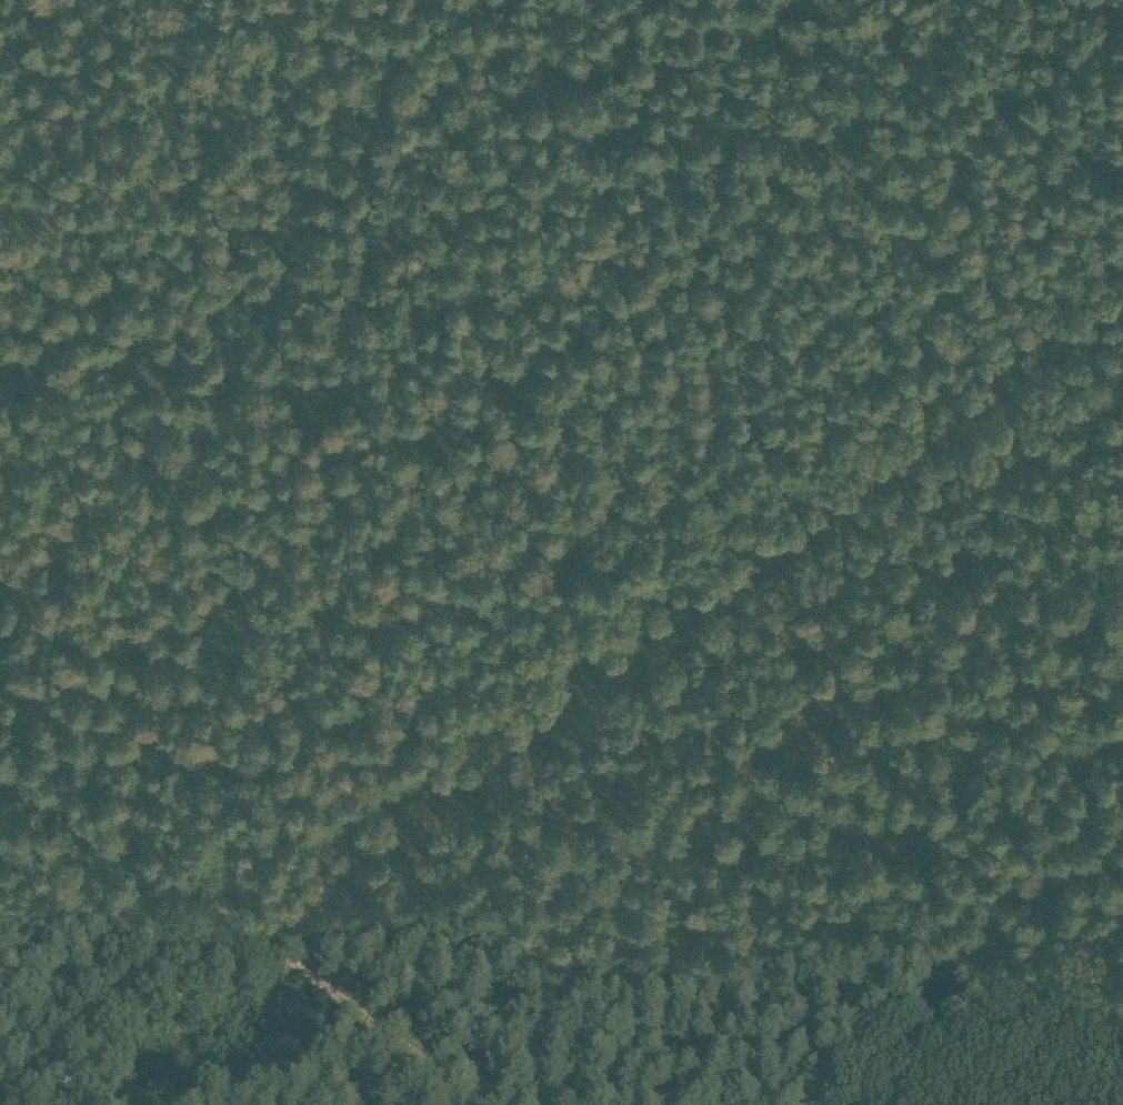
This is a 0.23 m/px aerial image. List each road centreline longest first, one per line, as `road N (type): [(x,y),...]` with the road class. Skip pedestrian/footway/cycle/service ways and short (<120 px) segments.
road 1 (track): [(1122,293),(0,1103)]
road 2 (track): [(0,753),(496,1104)]

